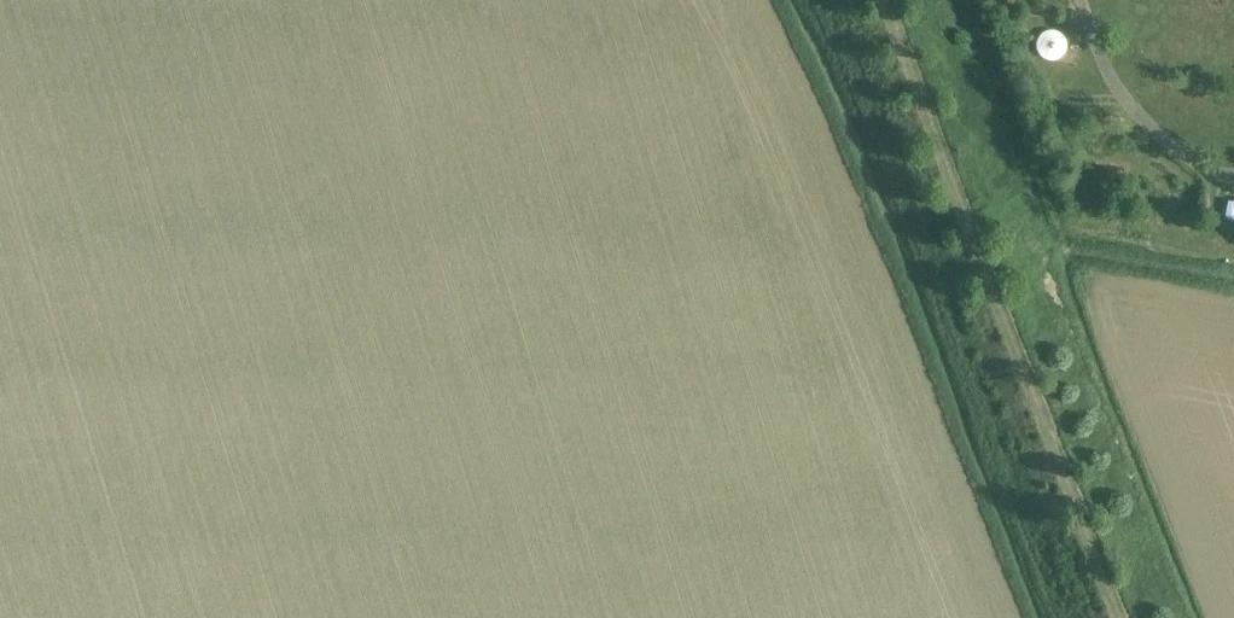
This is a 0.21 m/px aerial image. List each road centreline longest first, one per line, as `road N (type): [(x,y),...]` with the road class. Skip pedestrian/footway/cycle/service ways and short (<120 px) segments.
road 1 (track): [(1129,617),(895,0)]

